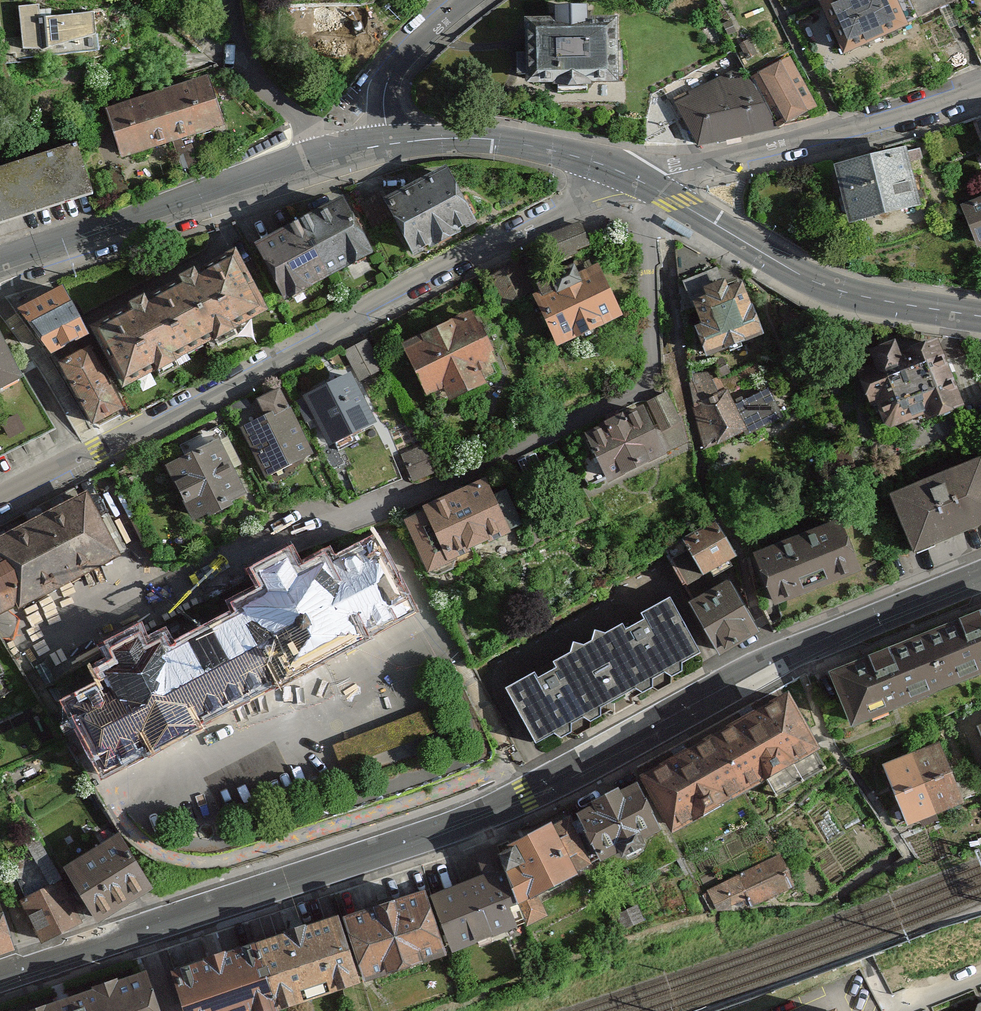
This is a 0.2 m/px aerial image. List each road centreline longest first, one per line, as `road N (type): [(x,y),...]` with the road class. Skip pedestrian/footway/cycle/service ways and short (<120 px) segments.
road 1 (motorway): [(980,432),(714,536),(367,722),(185,846),(0,993)]
road 2 (secondary): [(980,574),(783,653),(525,794),(0,977)]
road 3 (motorway): [(176,1010),(343,895),(583,753),(807,646),(980,578)]
road 4 (residential): [(640,182),(0,497)]
road 5 (residential): [(649,185),(653,385),(399,506),(236,561)]
road 6 (tertiary): [(649,185),(822,285),(980,316)]
road 7 (residential): [(640,182),(881,126),(980,90)]
road 8 (tertiary): [(0,267),(332,153)]
road 9 (tertiary): [(389,144),(493,140),(584,159),(640,182)]
road 10 (residential): [(332,153),(255,72),(240,0)]
road 11 (residential): [(389,144),(386,83),(476,0)]

